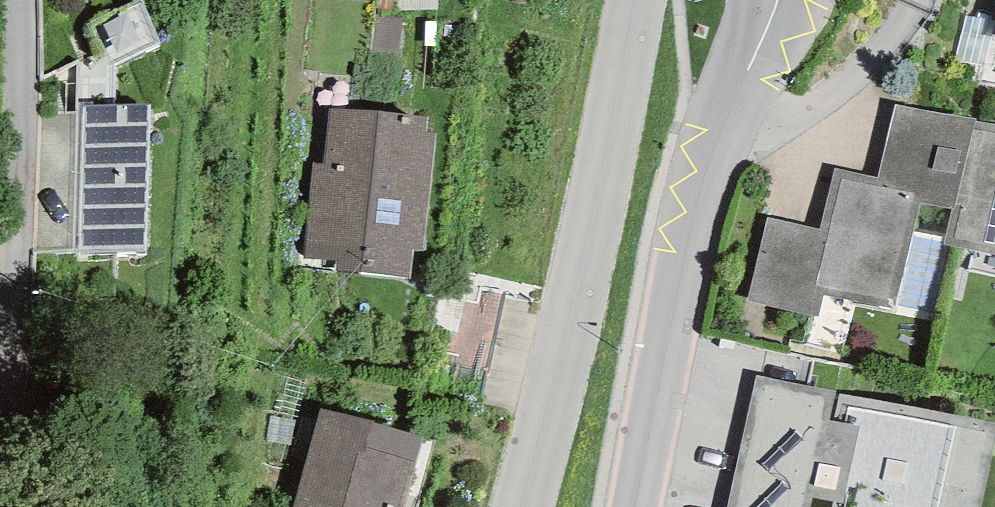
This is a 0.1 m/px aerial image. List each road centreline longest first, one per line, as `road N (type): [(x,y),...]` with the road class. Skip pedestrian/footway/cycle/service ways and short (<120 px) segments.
road 1 (tertiary): [(633,506),(702,183),(769,0)]
road 2 (tertiary): [(517,506),(560,360),(633,0)]
road 3 (residential): [(6,352),(22,0)]

